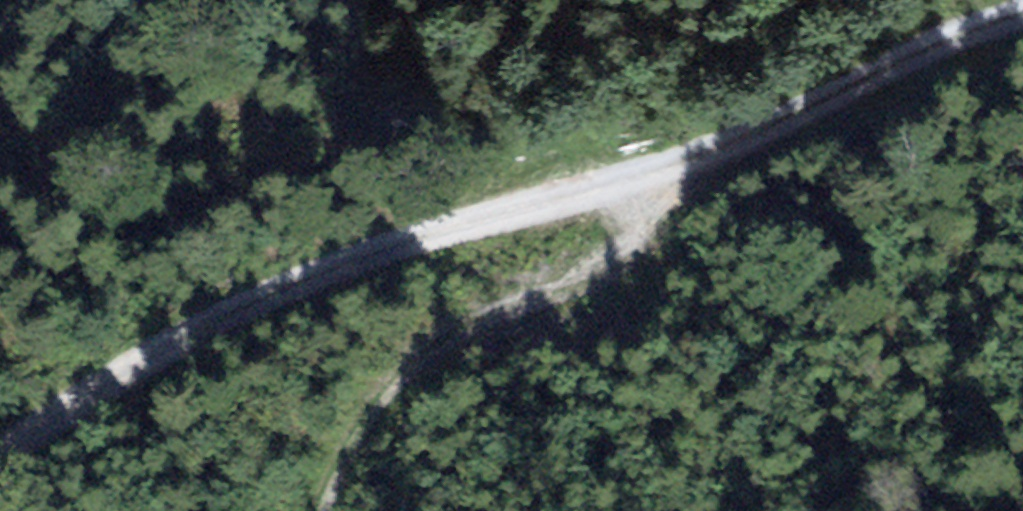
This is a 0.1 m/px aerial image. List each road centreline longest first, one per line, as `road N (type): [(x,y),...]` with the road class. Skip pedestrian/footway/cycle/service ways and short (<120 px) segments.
road 1 (track): [(1022,7),(915,47),(685,161),(474,211),(238,305),(53,405),(0,444)]
road 2 (track): [(606,180),(612,239),(587,267),(419,351),(335,463),(318,510)]

